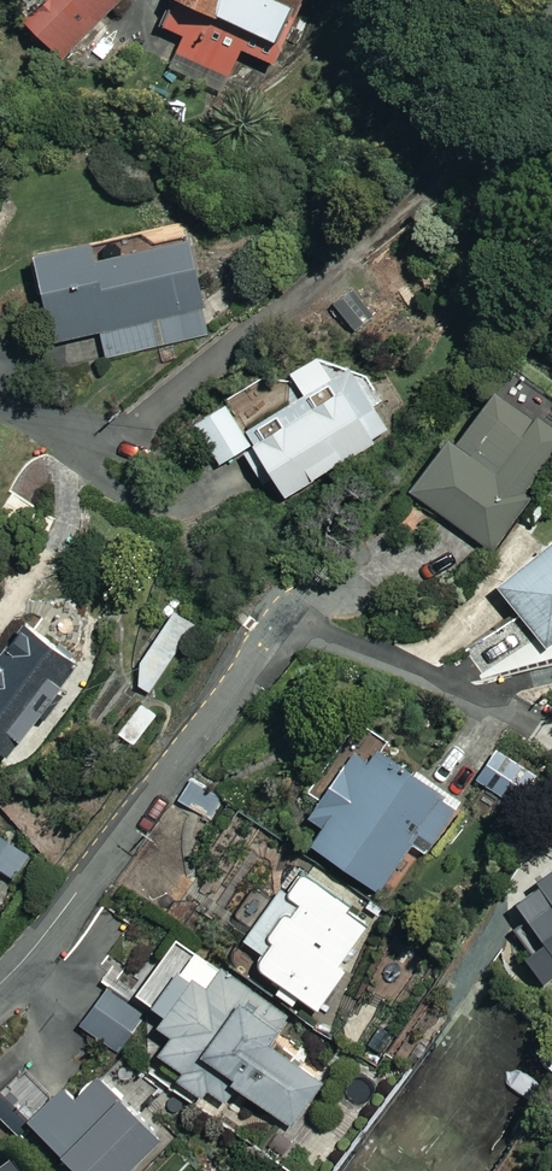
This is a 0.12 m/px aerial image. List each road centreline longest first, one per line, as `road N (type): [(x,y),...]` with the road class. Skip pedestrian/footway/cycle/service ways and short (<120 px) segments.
road 1 (residential): [(0,983),(285,625)]

